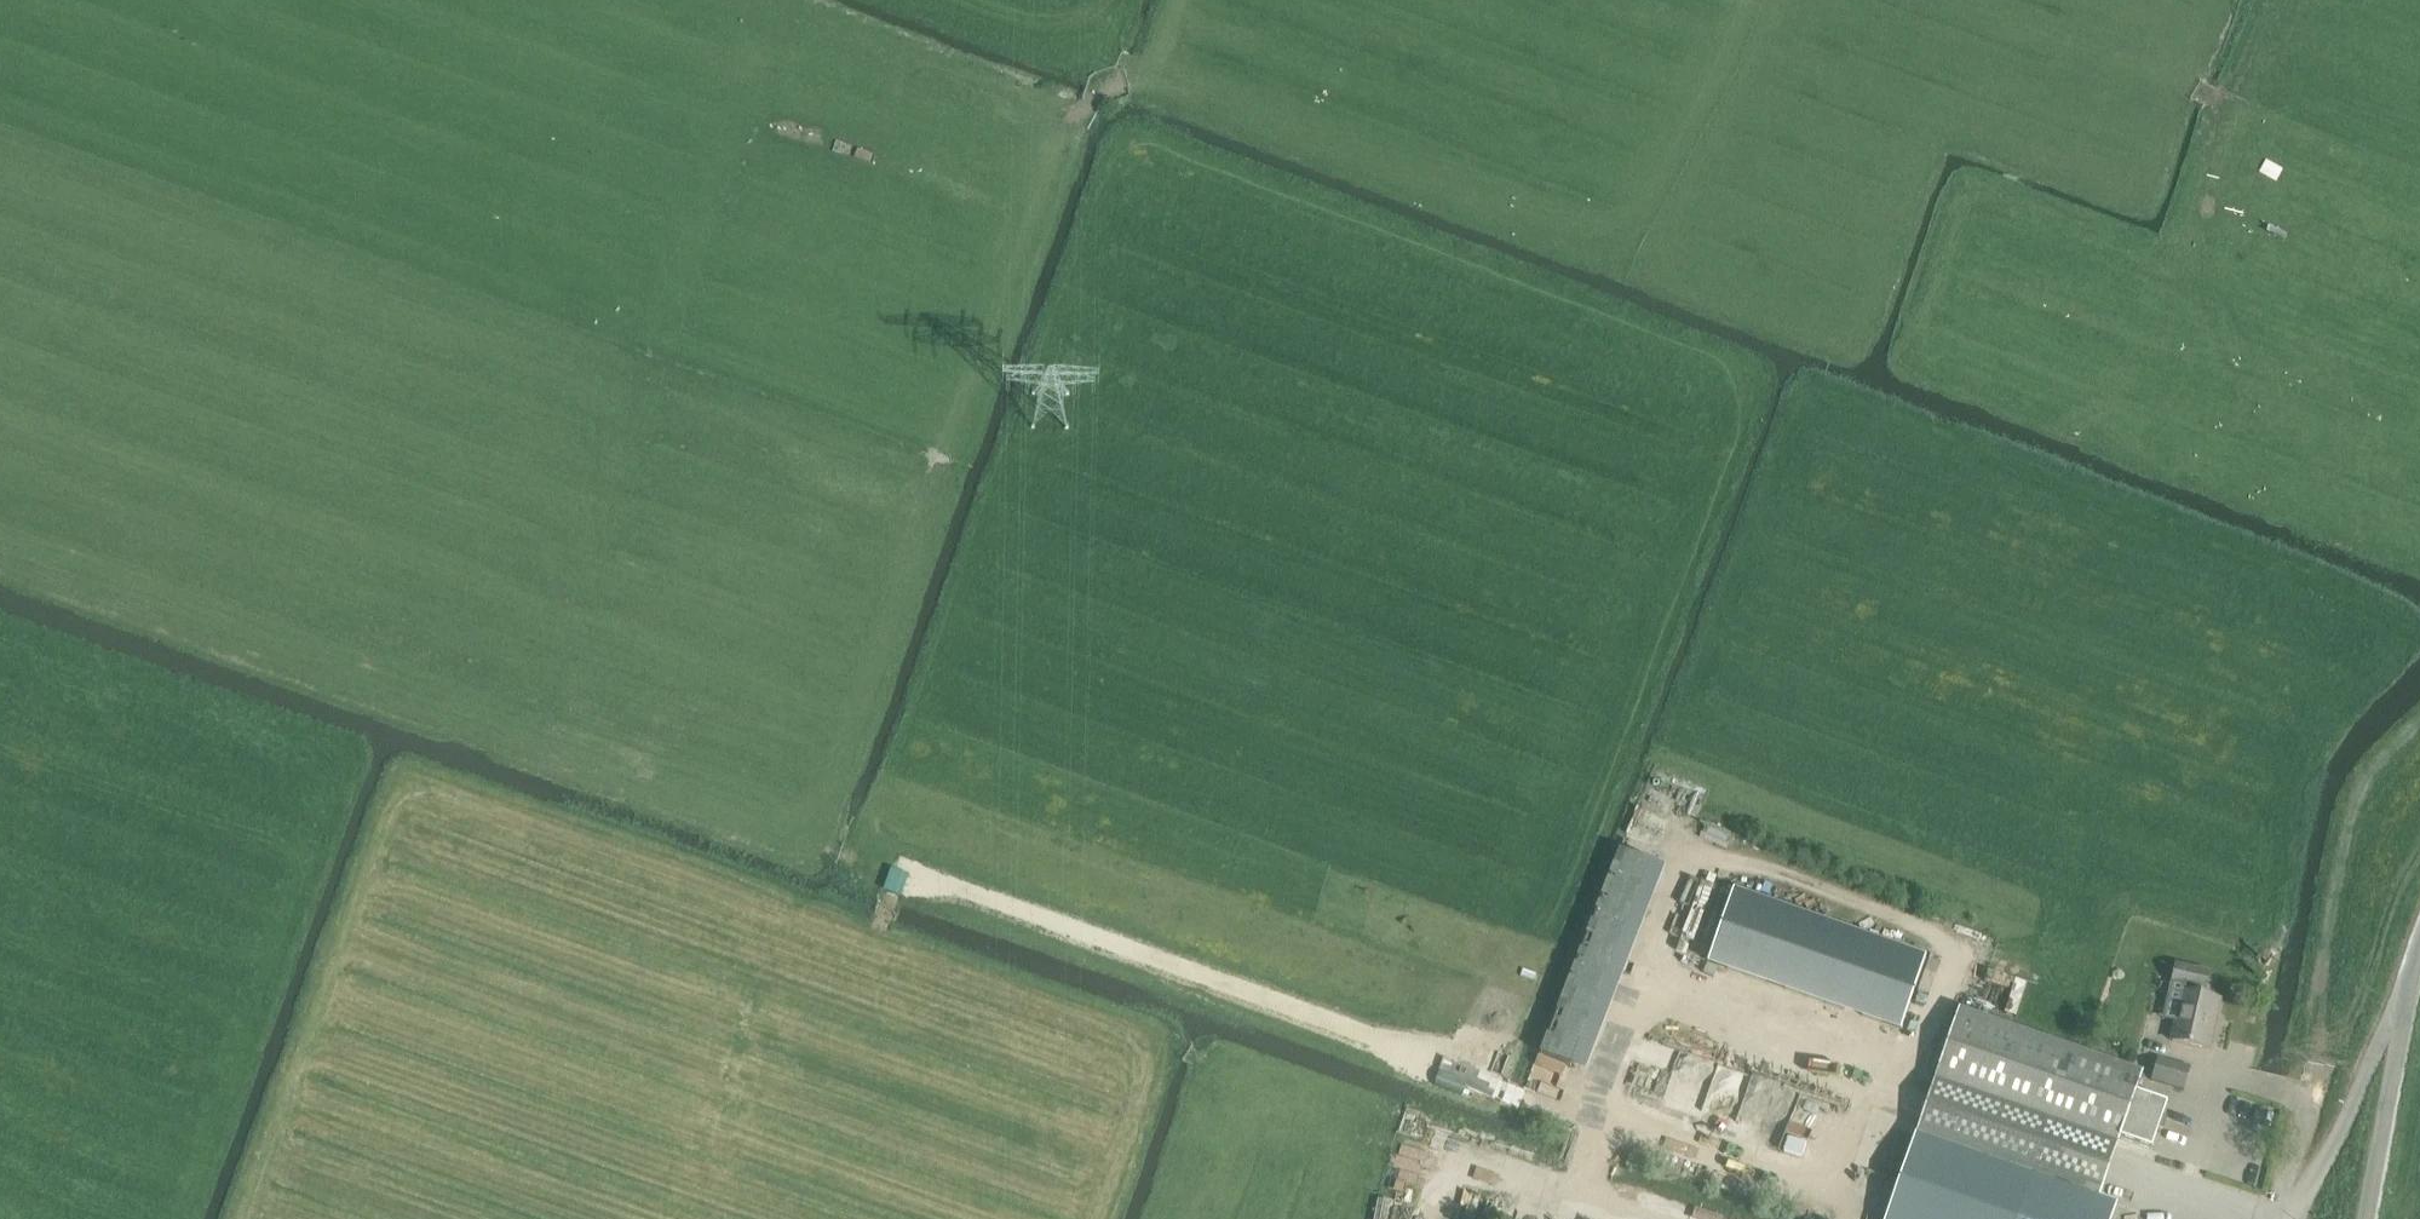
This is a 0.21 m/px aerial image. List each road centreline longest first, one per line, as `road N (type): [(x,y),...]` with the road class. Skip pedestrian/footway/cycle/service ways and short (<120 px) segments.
road 1 (tertiary): [(2370,1218),(2404,1019),(2419,975)]

